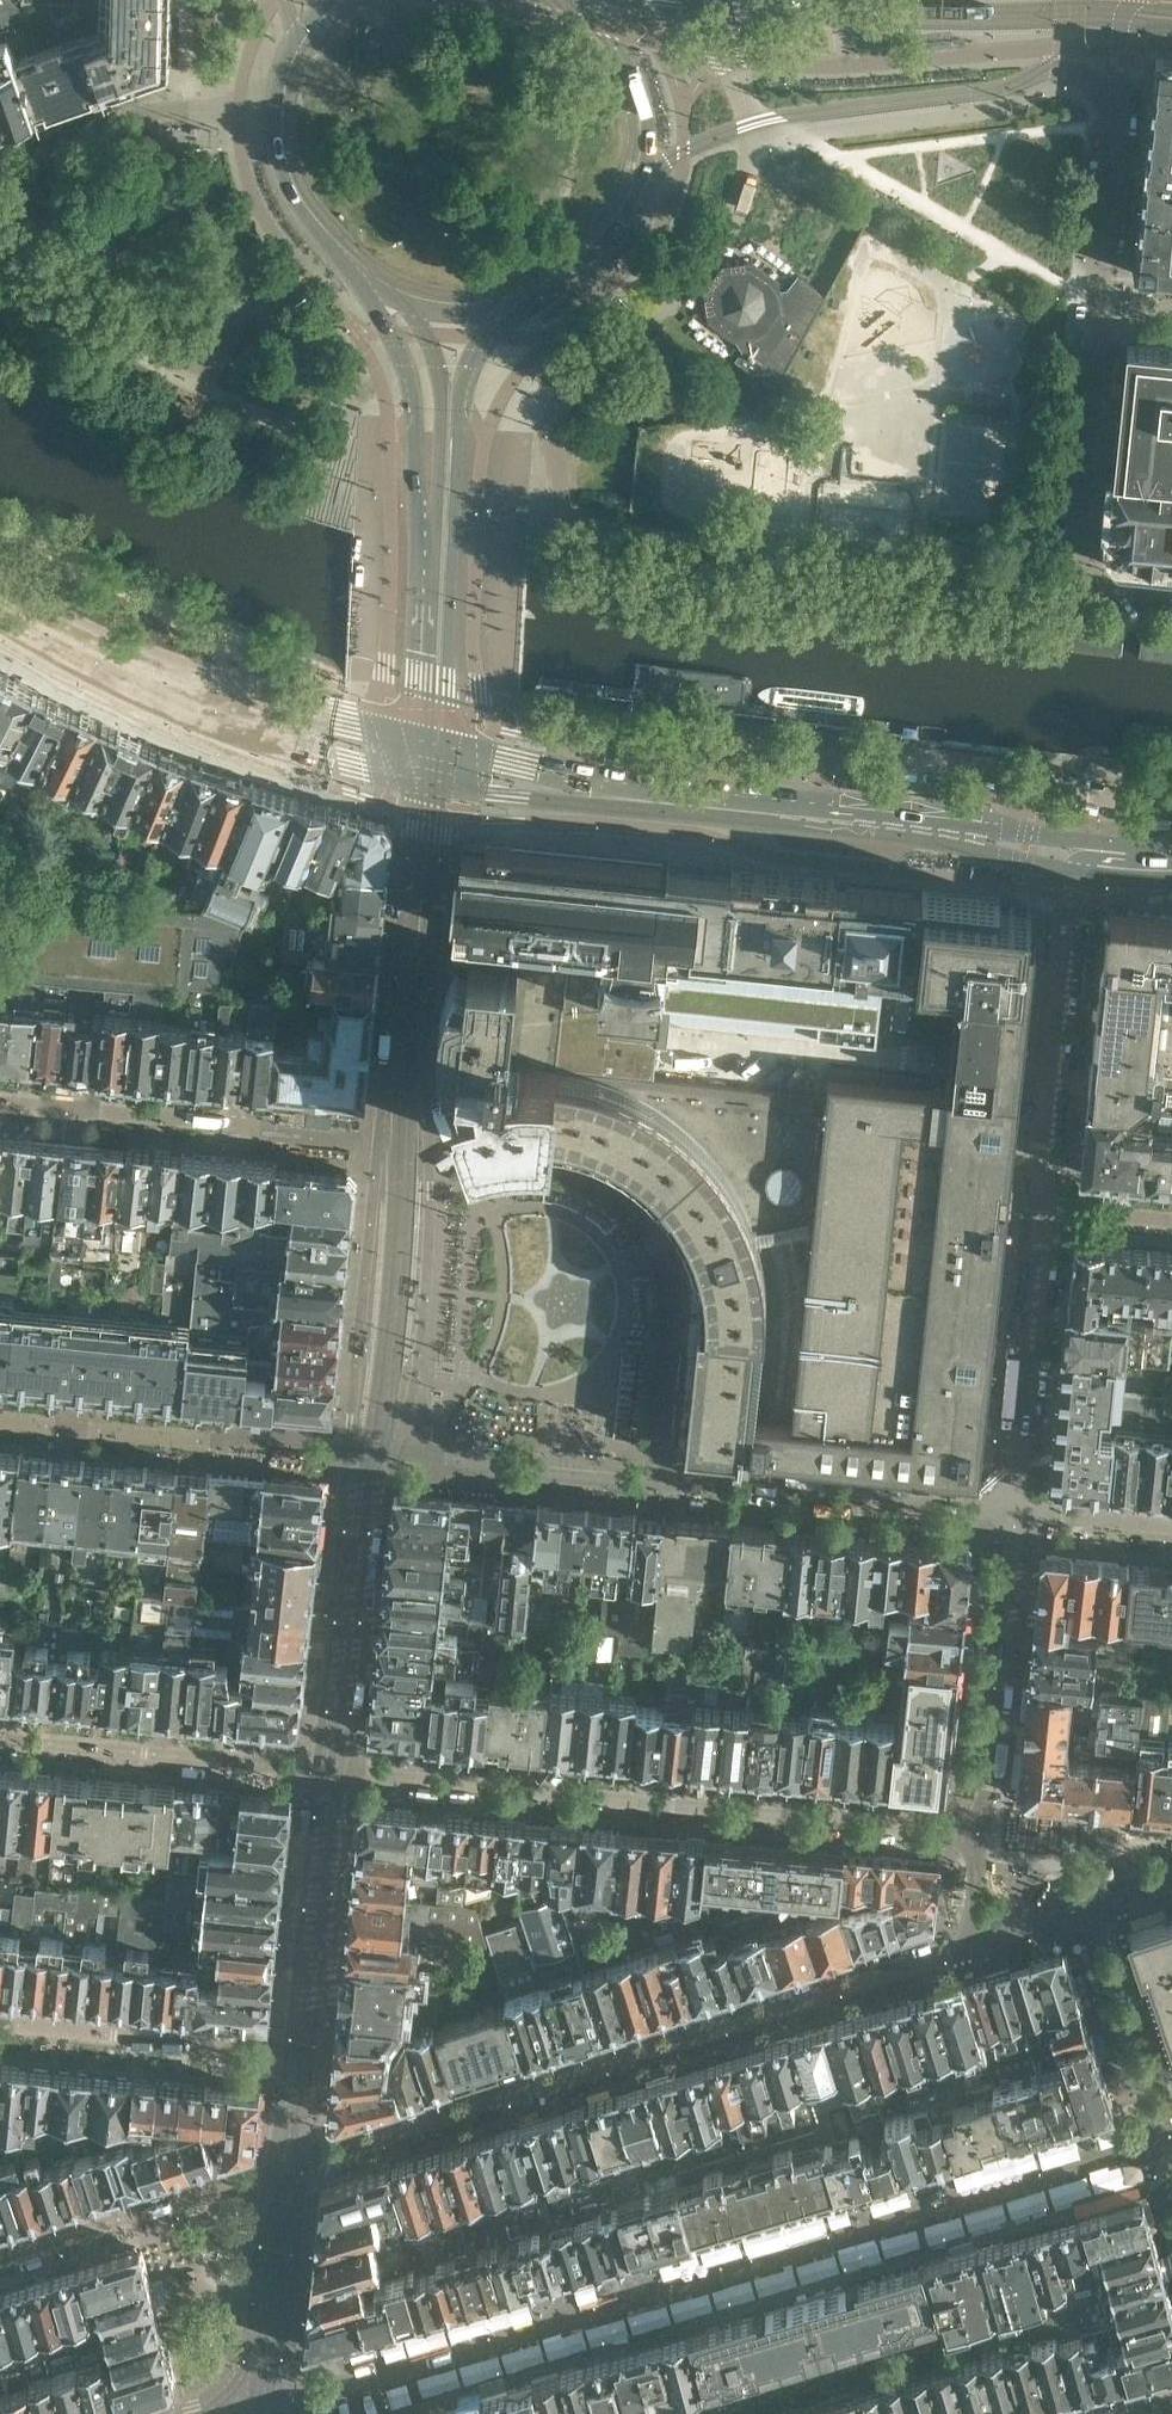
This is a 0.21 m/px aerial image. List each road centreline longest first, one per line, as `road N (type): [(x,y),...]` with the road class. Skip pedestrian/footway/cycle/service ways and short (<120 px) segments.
road 1 (residential): [(266,2413),(1171,2147)]
road 2 (residential): [(978,1945),(287,2171)]
road 3 (residential): [(643,177),(684,149),(754,121),(976,90),(1038,71),(1077,75),(1106,93),(1117,113),(1102,304)]
road 4 (residential): [(327,1773),(978,1834)]
road 5 (residential): [(1011,1515),(502,1473),(375,1453)]
road 6 (primary): [(1082,857),(613,795)]
road 7 (residential): [(0,1105),(403,1146)]
road 8 (residential): [(287,2171),(327,1773)]
road 9 (residential): [(375,1453),(0,1422)]
road 10 (residential): [(1102,304),(1081,576),(1098,588),(1171,596)]
road 11 (residential): [(403,1146),(431,786)]
road 12 (residential): [(1082,857),(1042,1212)]
road 13 (residential): [(0,1741),(327,1773)]
road 14 (residential): [(327,1773),(352,1545),(375,1453)]
road 15 (residential): [(1011,1515),(978,1834)]
road 16 (residential): [(375,1453),(403,1146)]
road 17 (residential): [(1042,1212),(1011,1515)]
road 18 (residential): [(287,2171),(0,2260)]
road 19 (residential): [(274,117),(171,111),(0,168)]
road 20 (tertiary): [(370,291),(407,374),(419,501),(444,546)]
road 21 (residential): [(242,2056),(0,2027)]
road 22 (residential): [(259,2413),(287,2171)]
road 23 (primary): [(243,715),(283,749),(431,786)]
road 24 (tertiary): [(274,117),(284,181),(299,208),(370,291)]
road 25 (residential): [(978,1945),(1171,1882)]
road 26 (tertiary): [(643,177),(648,102),(574,0)]
road 27 (tertiary): [(444,546),(434,745)]
road 28 (primary): [(434,745),(290,713),(243,715)]
road 29 (primary): [(613,795),(570,775),(434,745)]
road 30 (primary): [(431,786),(568,800),(613,795)]
road 31 (tertiary): [(523,308),(609,240),(643,177)]
road 32 (residential): [(1011,1515),(1171,1530)]
road 33 (primary): [(96,654),(243,715)]
road 34 (tertiary): [(444,546),(451,411)]
road 35 (tertiary): [(330,0),(294,37),(274,117)]
road 36 (residential): [(1171,1224),(1042,1212)]
road 37 (tertiary): [(399,303),(458,316),(523,308)]
road 38 (tertiary): [(451,411),(523,308)]
road 39 (tertiary): [(399,303),(423,334),(451,411)]

